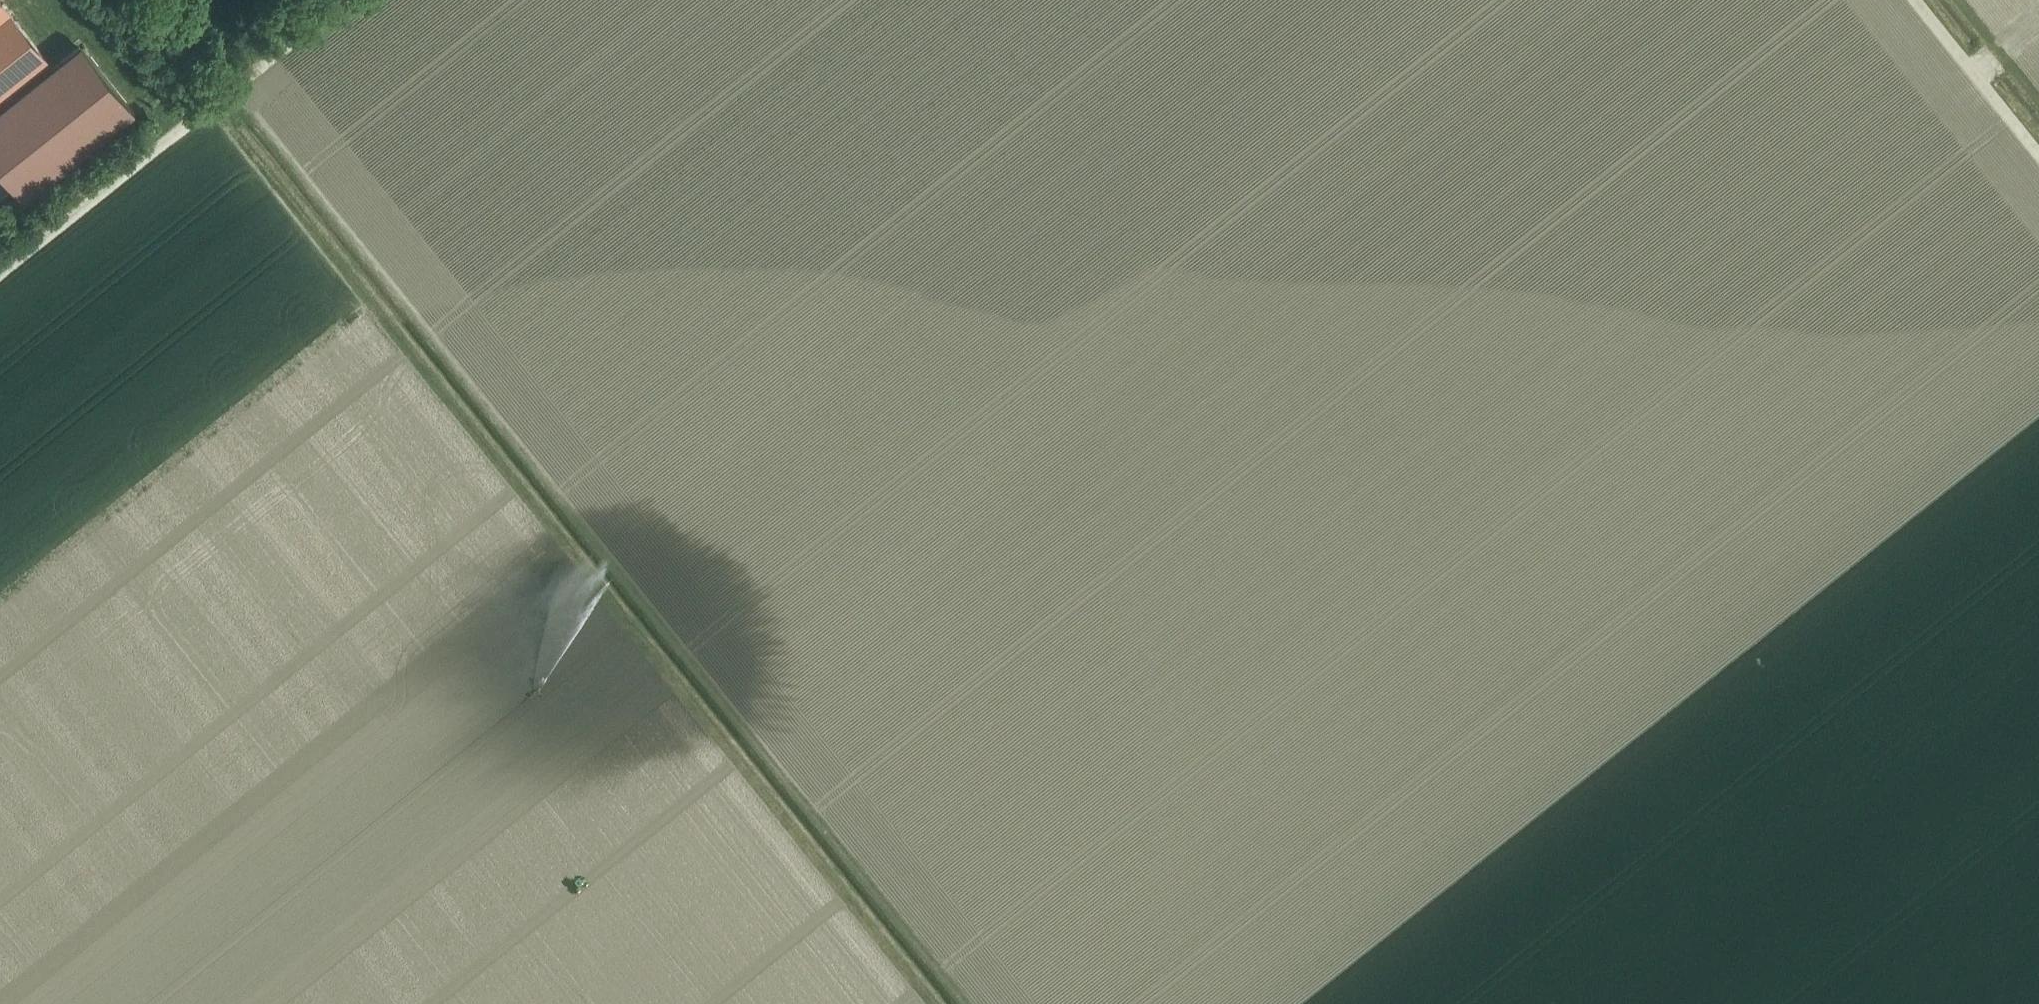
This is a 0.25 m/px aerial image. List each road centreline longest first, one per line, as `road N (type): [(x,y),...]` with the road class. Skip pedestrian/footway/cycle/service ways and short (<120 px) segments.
road 1 (track): [(0,273),(347,0)]
road 2 (track): [(1929,0),(2038,136)]

